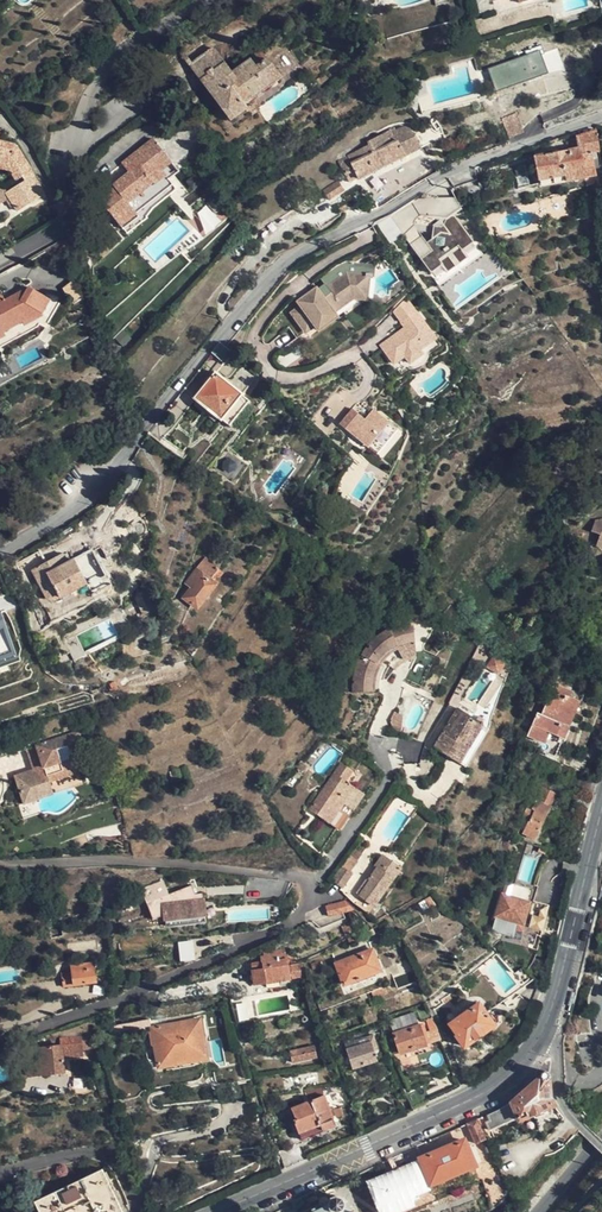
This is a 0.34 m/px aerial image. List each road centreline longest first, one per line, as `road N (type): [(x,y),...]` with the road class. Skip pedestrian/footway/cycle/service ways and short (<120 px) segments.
road 1 (residential): [(0,560),(87,491),(303,251),(443,175),(601,113)]
road 2 (secondary): [(219,1211),(481,1095),(519,1066),(544,1029)]
road 3 (residential): [(0,262),(54,232),(68,215),(77,122),(118,53),(204,0)]
road 4 (residential): [(0,1036),(205,962),(289,925),(314,903)]
road 5 (residential): [(314,903),(302,878),(126,862),(0,862)]
road 6 (secondary): [(544,1029),(601,807)]
road 7 (residential): [(314,903),(386,777),(378,749)]
road 8 (residential): [(135,1211),(120,1171),(98,1156),(0,1174)]
road 9 (residential): [(601,1148),(562,1102),(557,1048),(544,1029)]

